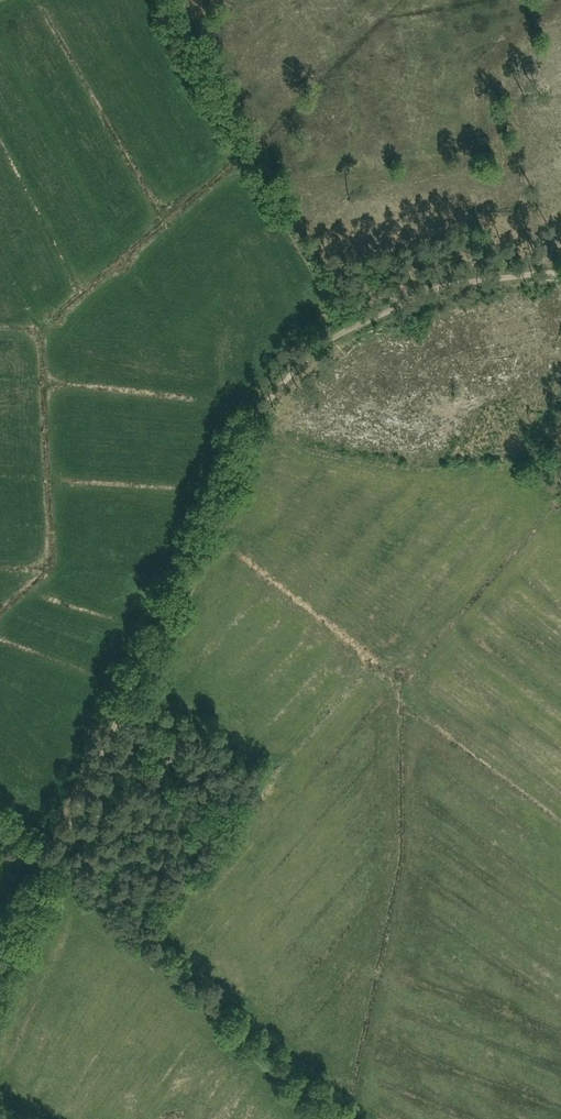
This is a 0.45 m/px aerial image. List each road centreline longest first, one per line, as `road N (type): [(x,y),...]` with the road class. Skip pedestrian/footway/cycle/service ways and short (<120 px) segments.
road 1 (track): [(560,277),(502,276),(438,288),(378,311),(330,341),(274,395),(0,980)]

